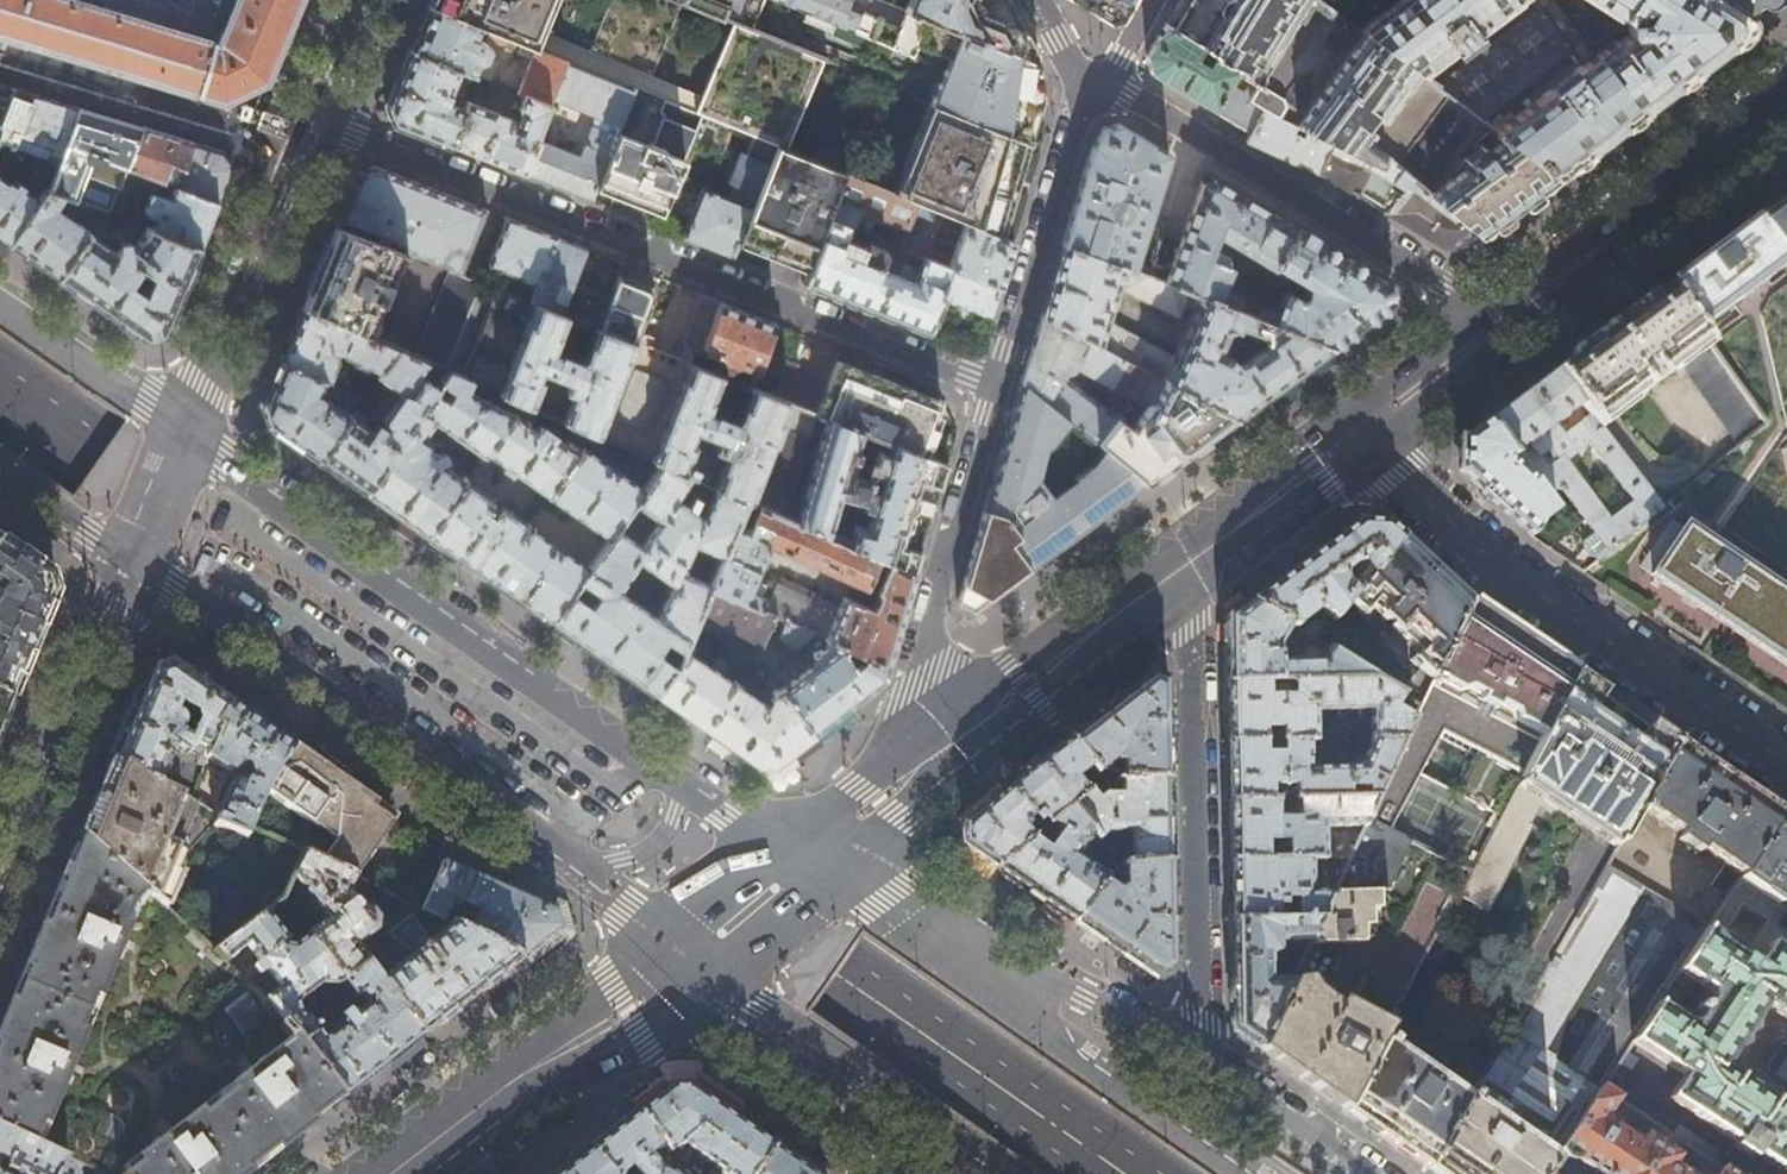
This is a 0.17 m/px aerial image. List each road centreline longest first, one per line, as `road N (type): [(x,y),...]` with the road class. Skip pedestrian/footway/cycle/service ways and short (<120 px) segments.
road 1 (primary): [(1122,1173),(0,387)]
road 2 (residential): [(319,123),(998,388)]
road 3 (residential): [(683,779),(193,439)]
road 4 (residential): [(131,557),(582,870)]
road 5 (residential): [(1365,429),(1477,551),(1786,763)]
road 6 (residential): [(1201,1052),(1185,566)]
road 7 (residential): [(1111,85),(1506,319)]
road 8 (residential): [(890,793),(998,388)]
road 9 (residential): [(1252,1173),(1036,1022),(936,927)]
road 10 (residential): [(699,952),(1007,1173)]
road 11 (primary): [(699,952),(395,1173)]
road 12 (primary): [(890,793),(1185,566)]
road 13 (primary): [(1506,319),(1786,103)]
road 14 (residential): [(131,557),(0,874)]
road 15 (residential): [(319,123),(193,439)]
road 16 (residential): [(998,388),(1085,94)]
road 17 (residential): [(699,952),(698,1014),(786,1082),(879,1173)]
road 18 (residential): [(1201,1052),(936,927)]
road 19 (residential): [(193,439),(0,305)]
road 20 (primary): [(1185,566),(1365,429)]
road 21 (residential): [(1362,1173),(1201,1052)]
road 22 (primary): [(1365,429),(1506,319)]
road 23 (residential): [(0,468),(131,557)]
road 24 (residential): [(582,870),(649,851),(670,829),(683,779)]
road 25 (residential): [(812,857),(683,779)]
road 26 (primary): [(812,857),(699,952)]
road 27 (residential): [(582,870),(699,952)]
road 28 (residential): [(936,927),(812,857)]
road 29 (residential): [(193,439),(131,557)]
road 30 (residential): [(368,0),(319,123)]

